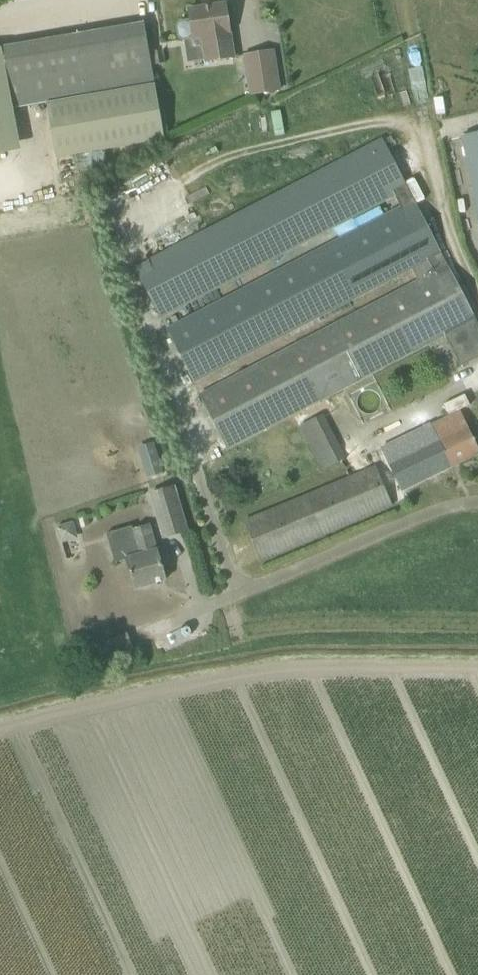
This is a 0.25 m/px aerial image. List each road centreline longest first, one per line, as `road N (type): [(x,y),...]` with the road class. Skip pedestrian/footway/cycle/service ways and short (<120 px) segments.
road 1 (track): [(406,0),(429,187),(477,290)]
road 2 (track): [(422,125),(346,130),(180,179)]

